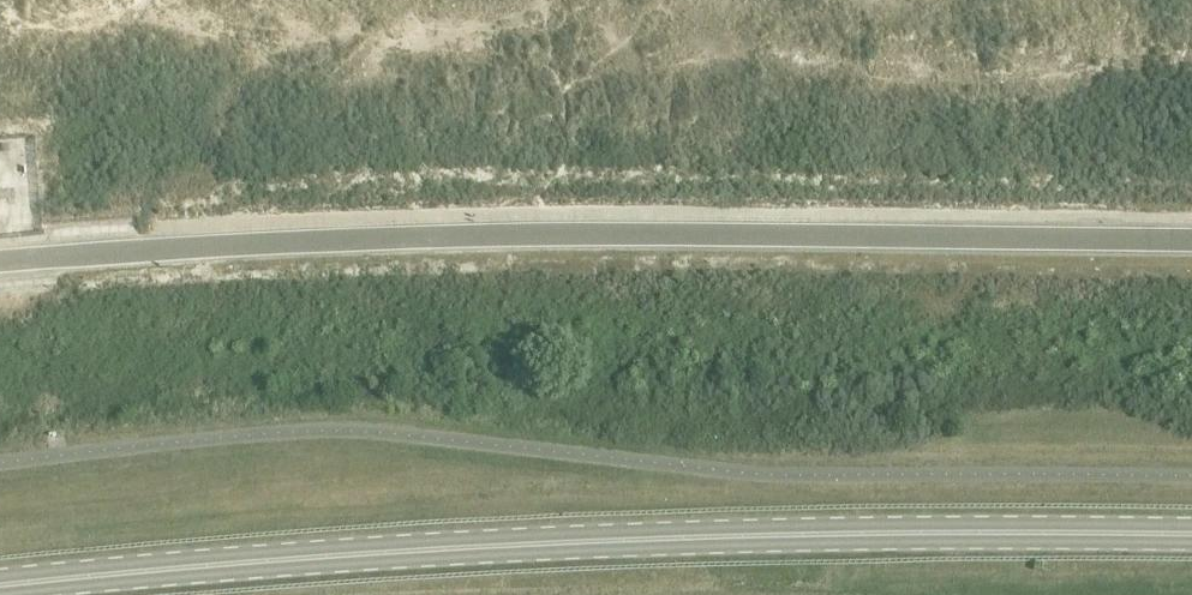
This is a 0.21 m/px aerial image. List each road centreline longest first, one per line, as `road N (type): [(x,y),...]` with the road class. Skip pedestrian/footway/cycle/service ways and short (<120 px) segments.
road 1 (primary): [(1191,524),(661,531),(255,553),(0,584)]
road 2 (unclassified): [(0,262),(533,236),(1191,239)]

